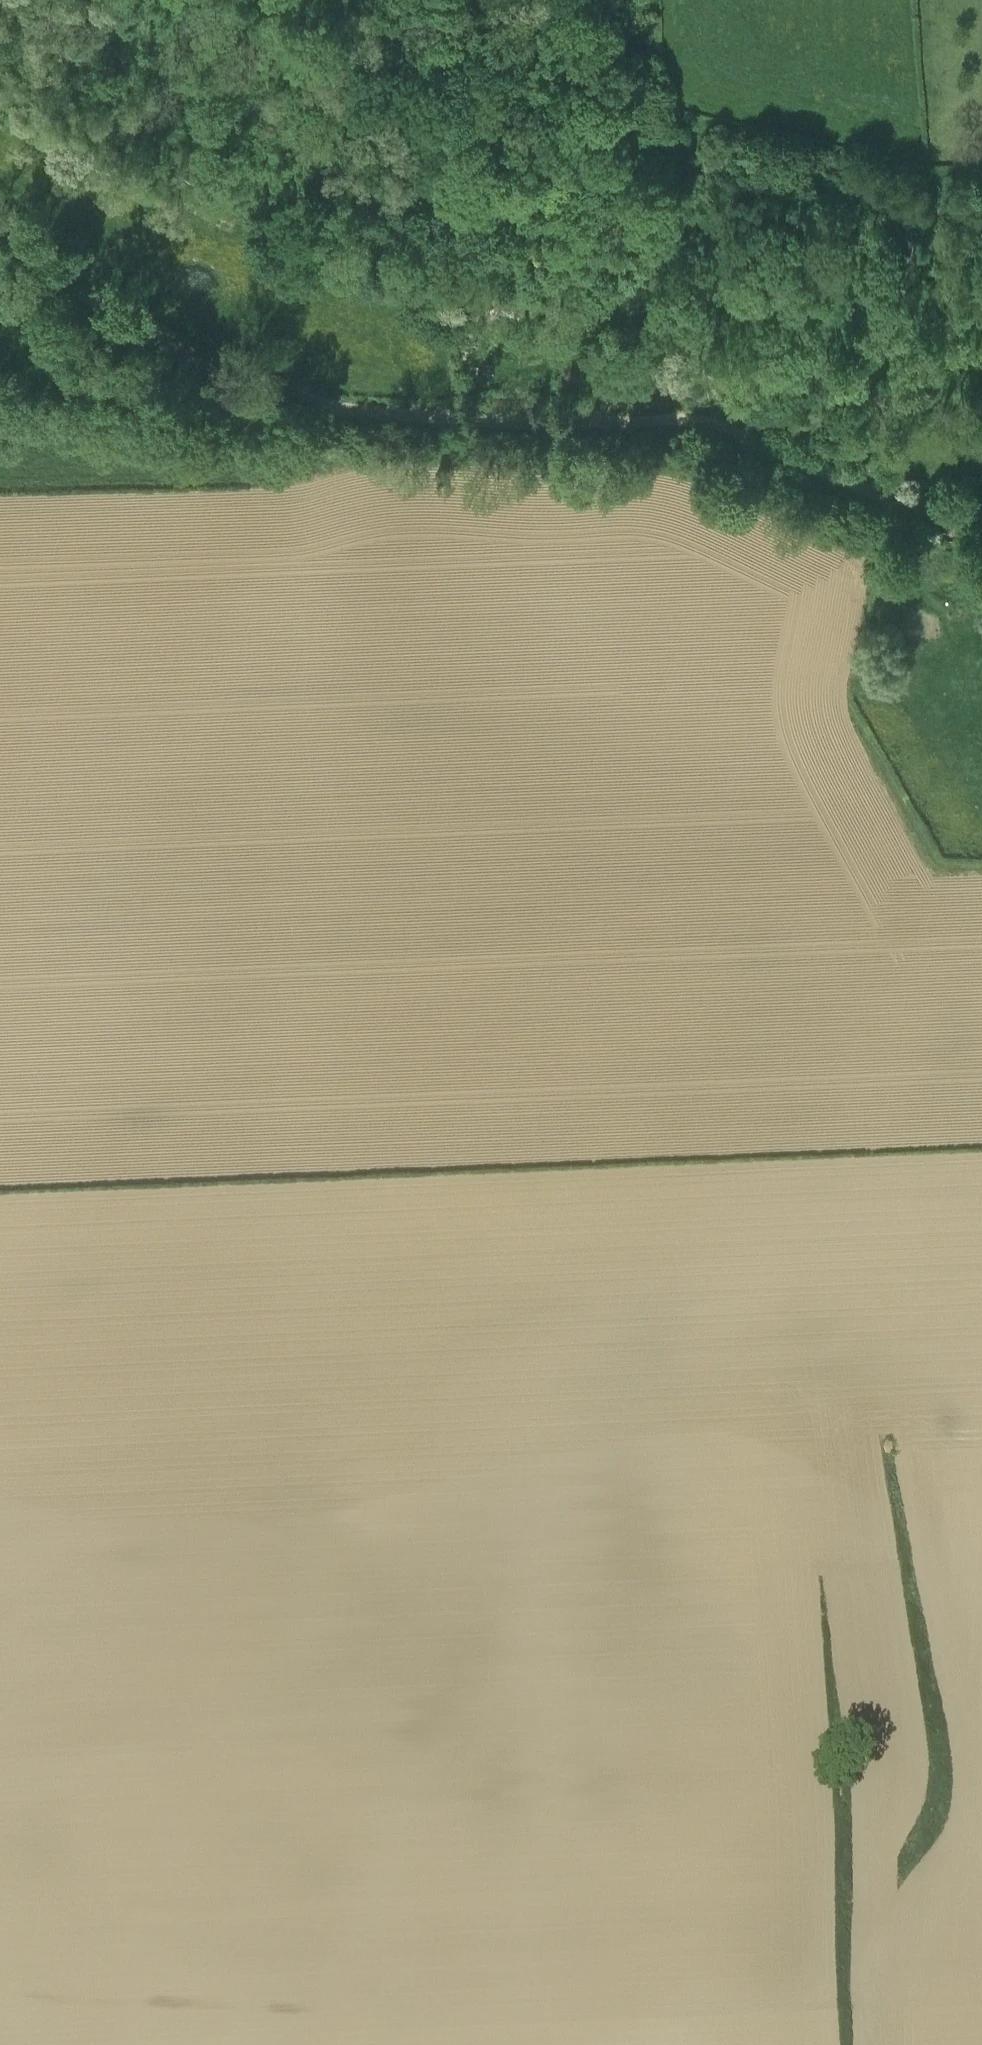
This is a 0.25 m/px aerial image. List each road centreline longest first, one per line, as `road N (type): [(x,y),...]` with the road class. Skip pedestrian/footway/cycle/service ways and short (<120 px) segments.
road 1 (track): [(712,424),(409,419),(268,392),(157,345),(77,278),(0,230)]
road 2 (track): [(981,514),(873,489),(712,424)]

